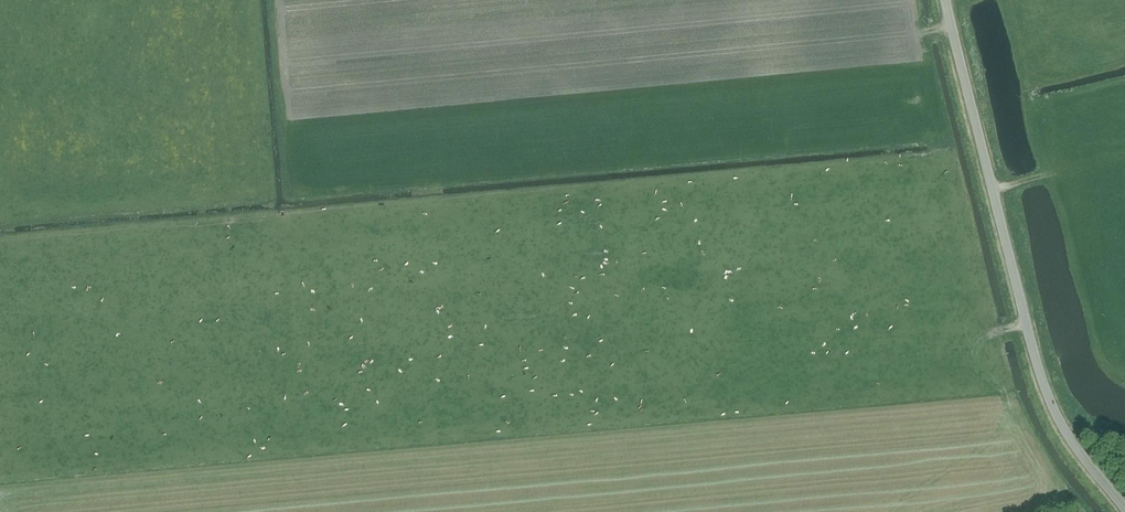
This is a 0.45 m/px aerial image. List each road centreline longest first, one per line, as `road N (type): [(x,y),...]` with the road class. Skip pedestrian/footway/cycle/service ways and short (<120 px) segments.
road 1 (unclassified): [(1124,509),(1047,396),(949,0)]

